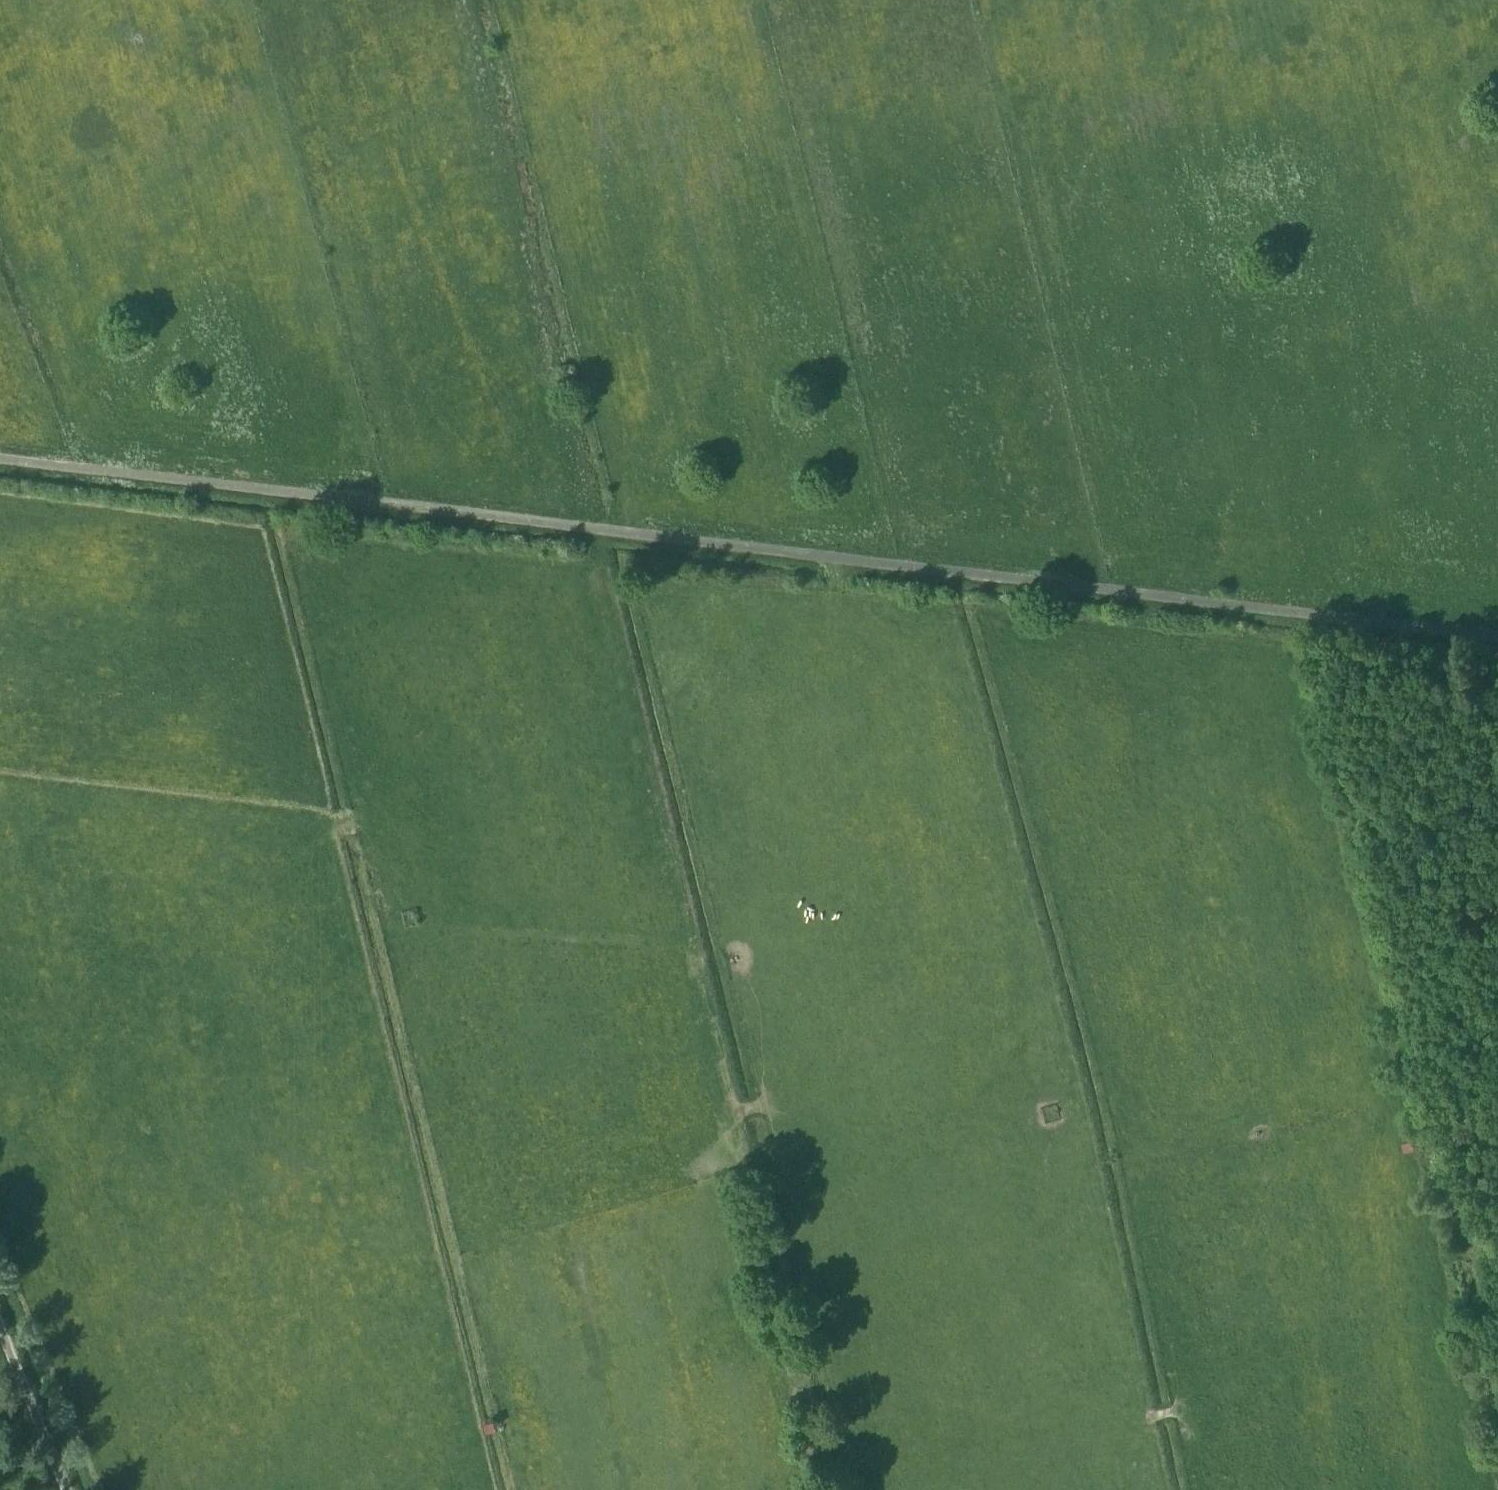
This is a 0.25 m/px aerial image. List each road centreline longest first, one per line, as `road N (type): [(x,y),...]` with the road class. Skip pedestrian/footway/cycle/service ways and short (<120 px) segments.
road 1 (track): [(1497,632),(0,456)]
road 2 (track): [(65,1489),(0,1331)]

